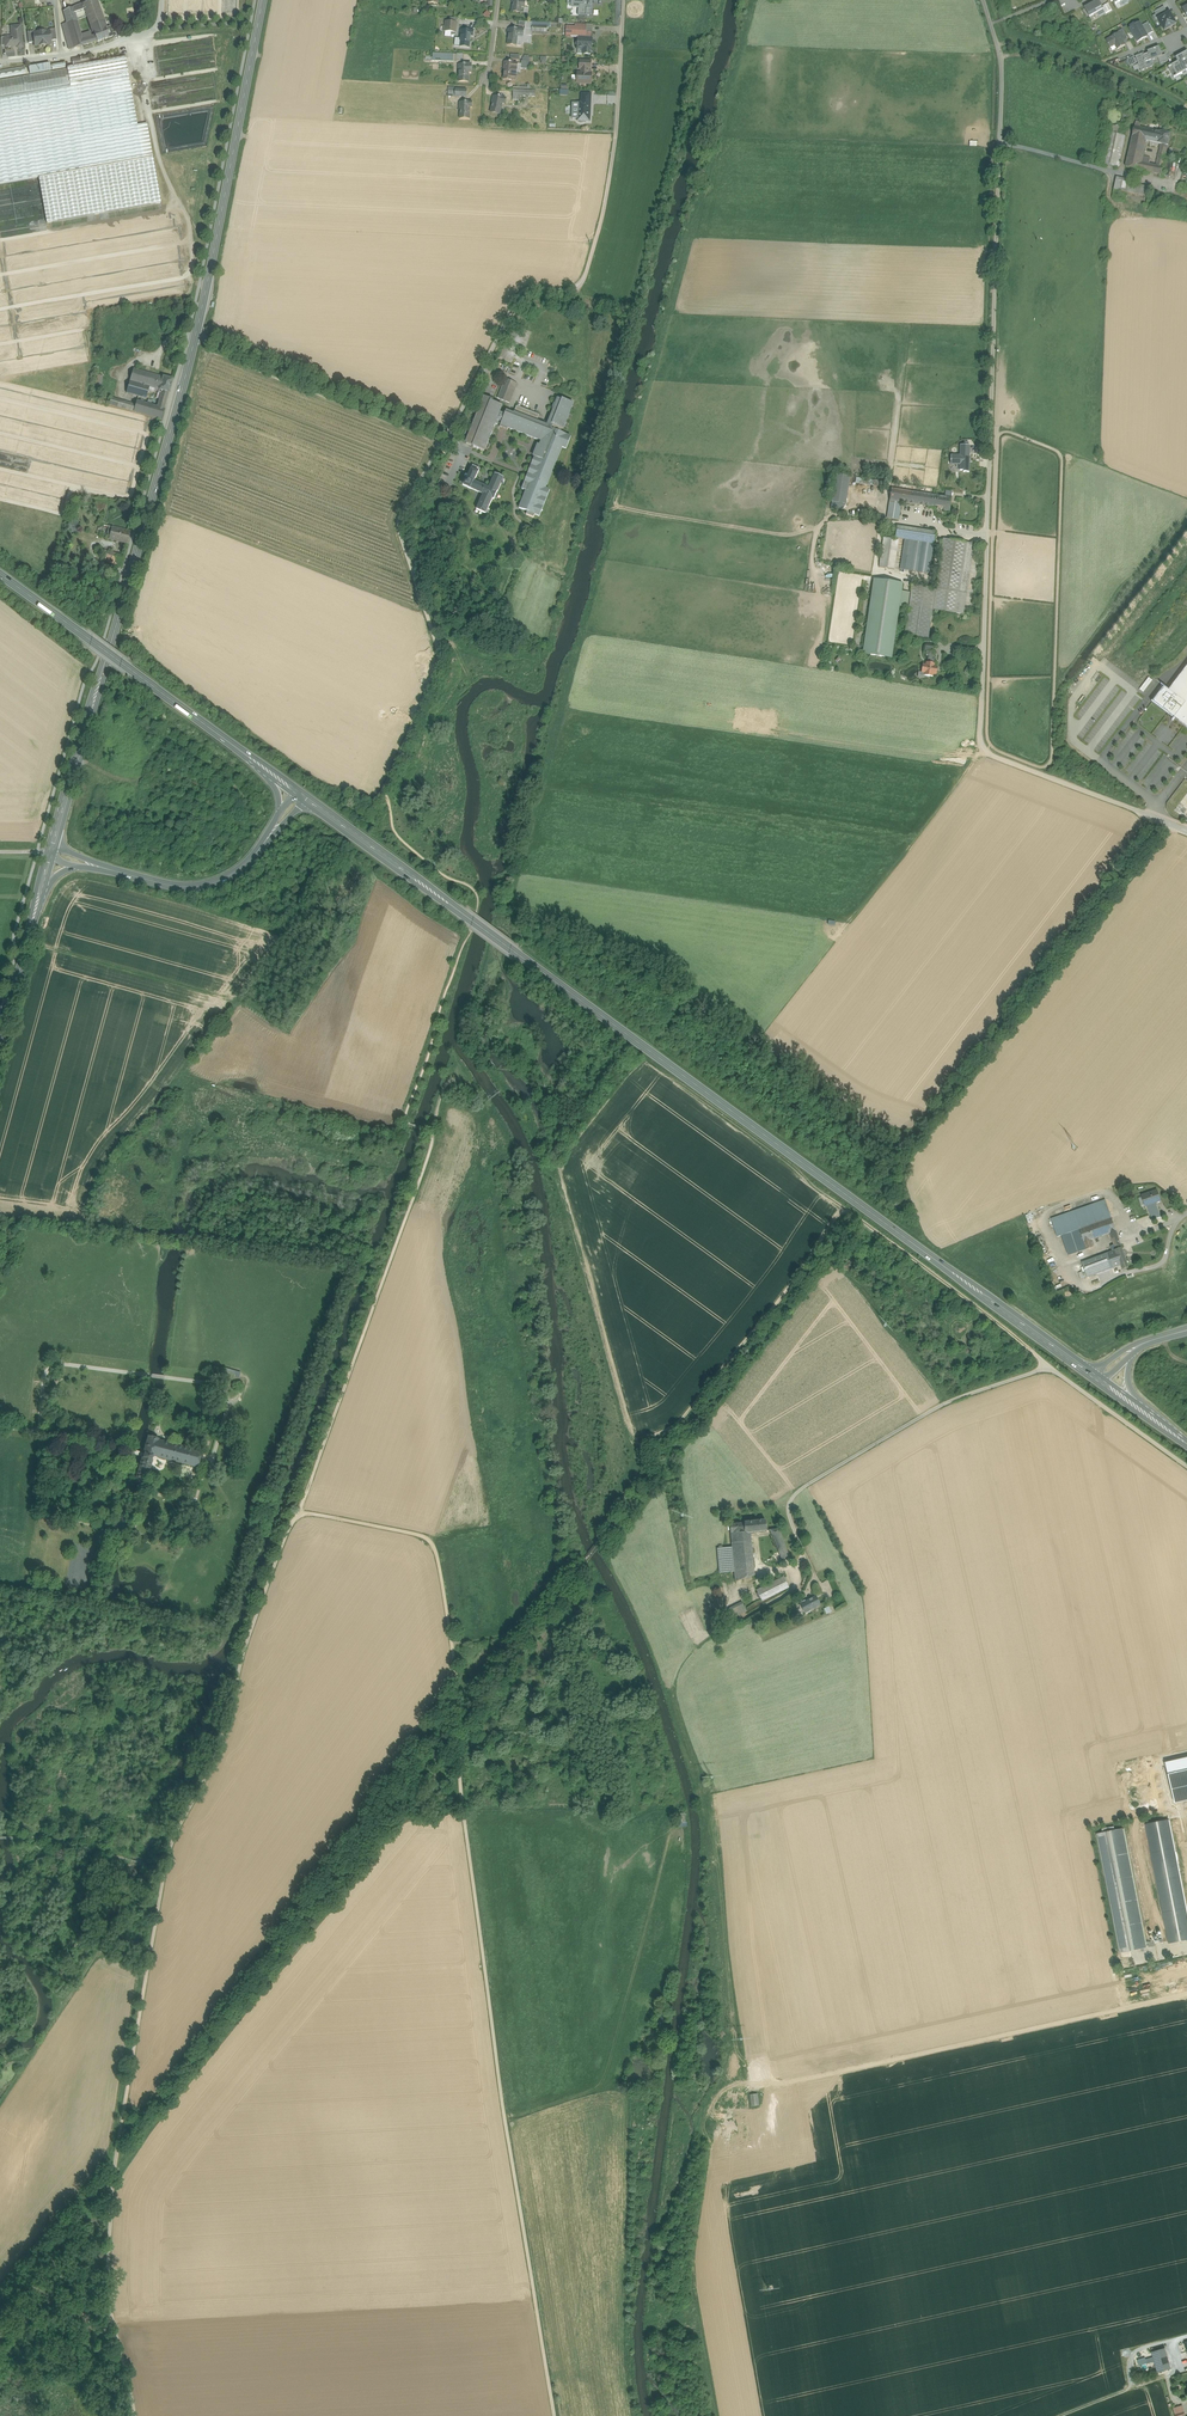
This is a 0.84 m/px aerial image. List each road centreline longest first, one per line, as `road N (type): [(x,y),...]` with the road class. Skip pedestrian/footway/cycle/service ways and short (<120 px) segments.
road 1 (track): [(715,2415),(691,2267),(709,2143),(702,2127),(729,2070),(735,2023),(715,1834),(672,1701),(676,1672),(710,1633),(800,1581),(803,1557),(786,1507),(800,1489),(943,1404),(1047,1366),(1186,1466)]
road 2 (track): [(299,1515),(413,1535),(438,1557),(506,2118),(554,2415)]
road 3 (primary): [(305,799),(1091,1374)]
road 4 (unclassified): [(983,0),(1002,90),(982,742),(1004,760),(1186,831)]
road 5 (track): [(435,1136),(336,1419),(242,1653),(221,1744),(163,1868)]
road 6 (unclassified): [(195,336),(445,436),(517,298),(534,288),(581,286),(614,145),(624,0)]
road 7 (track): [(998,435),(1010,432),(1053,448),(1062,463),(1052,754),(1039,766),(994,749),(987,733),(996,439)]
road 8 (track): [(599,1543),(600,1525),(644,1464),(643,1441),(679,1422),(844,1210),(1047,1366)]
road 9 (track): [(163,1868),(111,2255),(117,2328),(137,2415)]
road 10 (primary): [(52,846),(195,336)]
road 11 (track): [(560,1575),(482,1112)]
road 12 (track): [(612,506),(781,534),(841,511),(987,534)]
road 13 (track): [(445,436),(398,521),(439,663),(383,789)]
road 14 (track): [(506,2118),(595,2090),(607,2075),(668,1842)]
road 15 (primary): [(195,336),(264,0)]
road 16 (primary): [(0,576),(263,768)]
road 17 (track): [(234,998),(174,1080),(177,1092),(208,1113),(148,1220)]
road 18 (track): [(28,942),(244,1001),(284,1028)]
road 19 (track): [(0,188),(167,157),(179,169),(190,249)]
road 20 (track): [(1000,143),(1167,182)]
road 21 (primary): [(0,1044),(41,889)]
road 22 (track): [(1186,2339),(1137,2356),(1138,2383),(1064,2415)]
road 23 (primary): [(256,855),(202,887),(111,871)]
road 24 (track): [(489,1099),(453,1059),(435,1136)]
road 25 (residential): [(64,53),(159,30),(162,0)]
road 26 (track): [(151,1944),(103,1948),(75,1994),(58,1997)]

